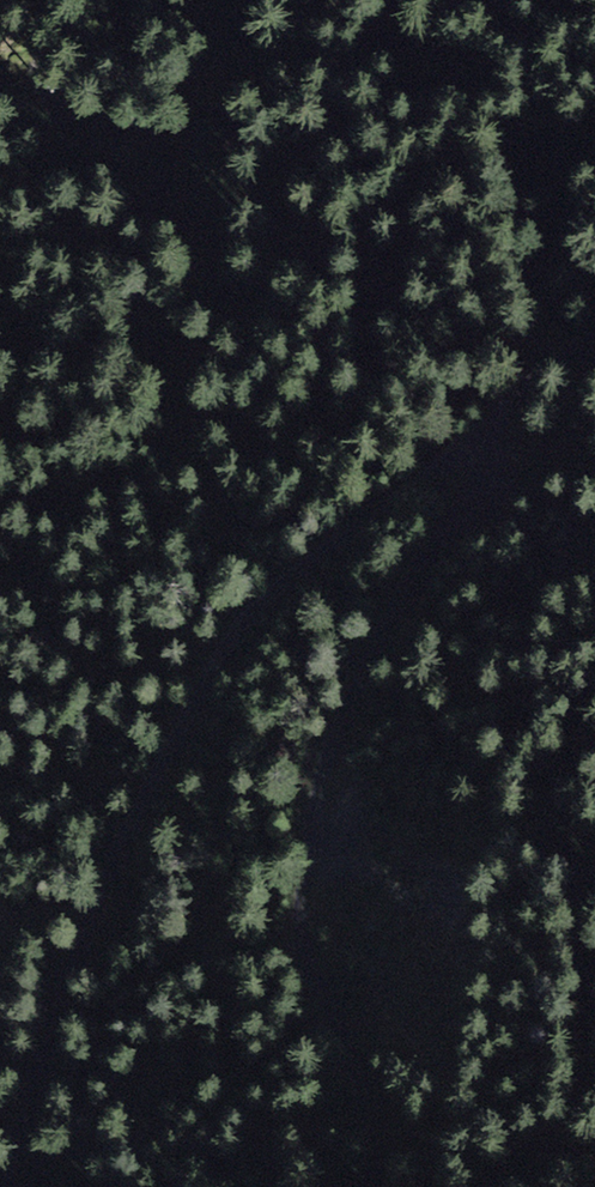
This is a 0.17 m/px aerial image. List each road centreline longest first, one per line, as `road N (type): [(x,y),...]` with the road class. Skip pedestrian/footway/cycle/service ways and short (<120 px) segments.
road 1 (track): [(5,1186),(129,833),(221,654),(290,576),(485,436)]
road 2 (track): [(373,1186),(374,1119),(304,939),(303,908),(329,773),(351,710),(423,568),(490,489),(495,474),(485,436)]
road 3 (track): [(485,436),(512,402),(594,335)]

